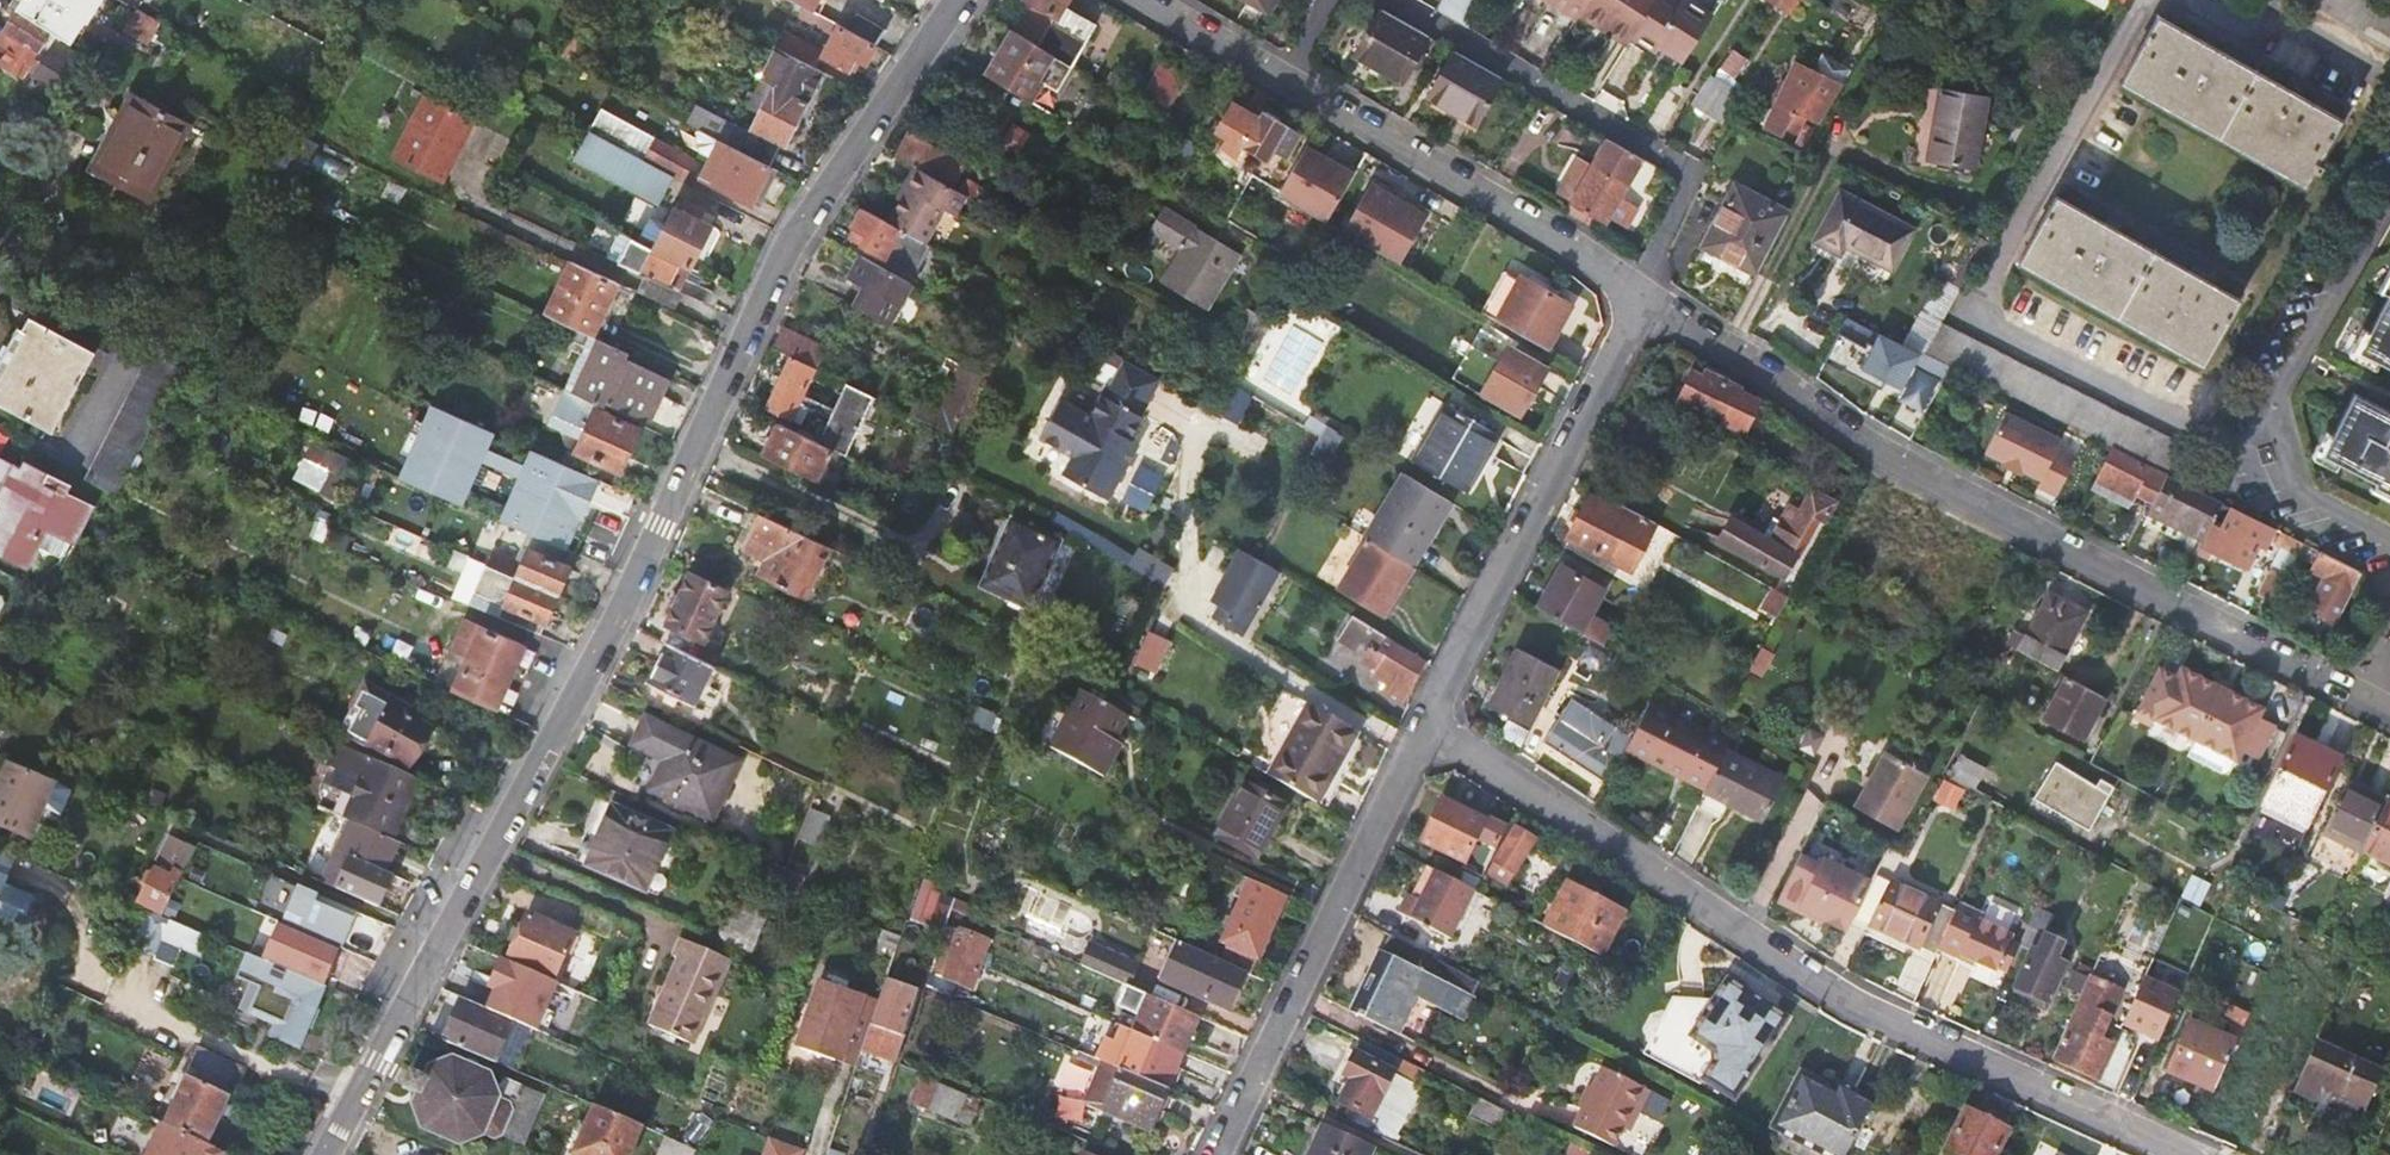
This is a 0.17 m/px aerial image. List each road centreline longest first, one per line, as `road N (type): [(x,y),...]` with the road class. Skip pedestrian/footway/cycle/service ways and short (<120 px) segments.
road 1 (residential): [(329,1154),(663,531),(791,243),(958,0)]
road 2 (residential): [(1426,723),(1850,1004),(2178,1154)]
road 3 (residential): [(2389,711),(1867,442),(1643,294)]
road 4 (residential): [(1643,294),(1426,723)]
road 5 (residential): [(1426,723),(1217,1154)]
road 6 (residential): [(1643,294),(1649,262),(1695,166),(1401,0)]
road 7 (residential): [(1643,294),(1288,80)]
road 8 (residential): [(1288,80),(1153,0)]

